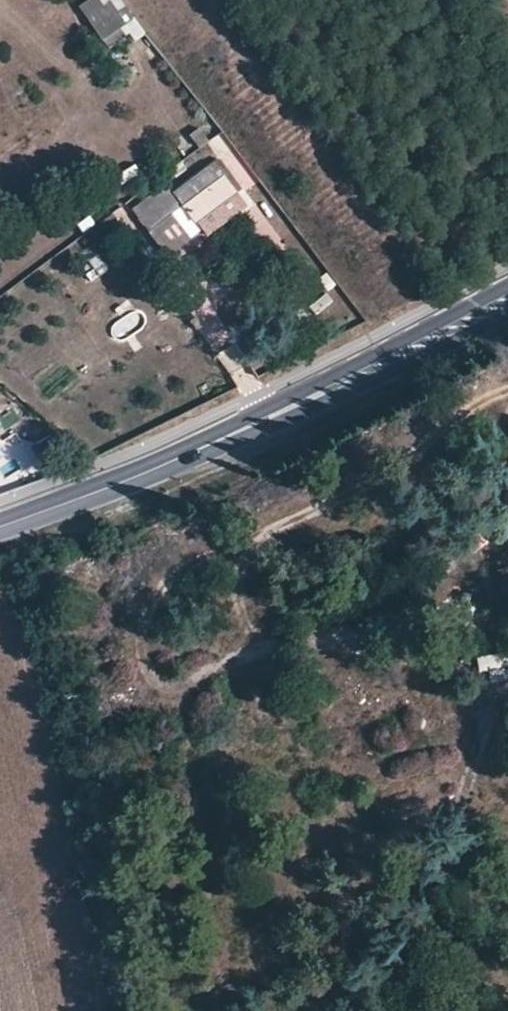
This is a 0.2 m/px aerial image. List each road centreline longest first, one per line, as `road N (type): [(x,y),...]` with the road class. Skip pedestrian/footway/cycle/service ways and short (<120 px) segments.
road 1 (tertiary): [(0,525),(150,470),(507,296)]

